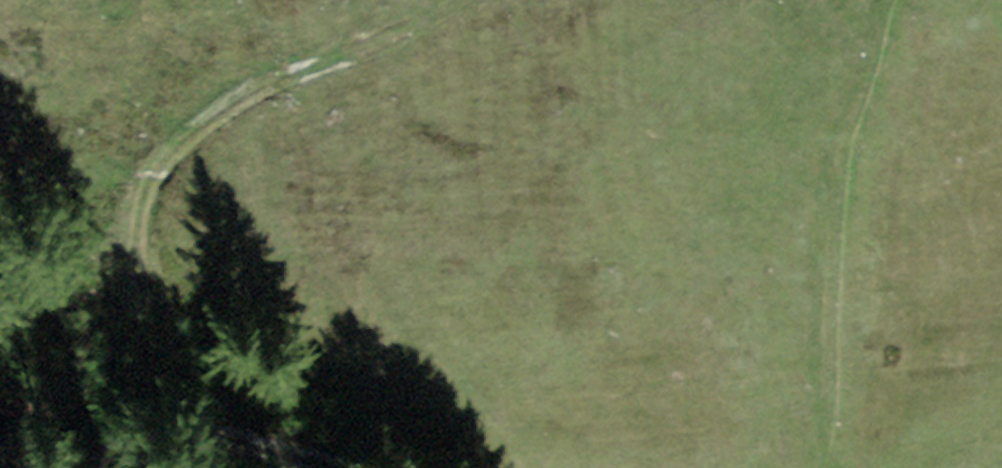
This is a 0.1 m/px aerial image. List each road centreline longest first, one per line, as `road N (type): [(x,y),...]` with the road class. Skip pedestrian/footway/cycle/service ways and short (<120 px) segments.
road 1 (track): [(848,132),(684,48),(577,27),(488,28),(307,68)]
road 2 (track): [(307,68),(276,76),(214,115),(161,164),(142,195),(133,467)]
road 3 (track): [(1001,369),(891,167),(848,132)]

